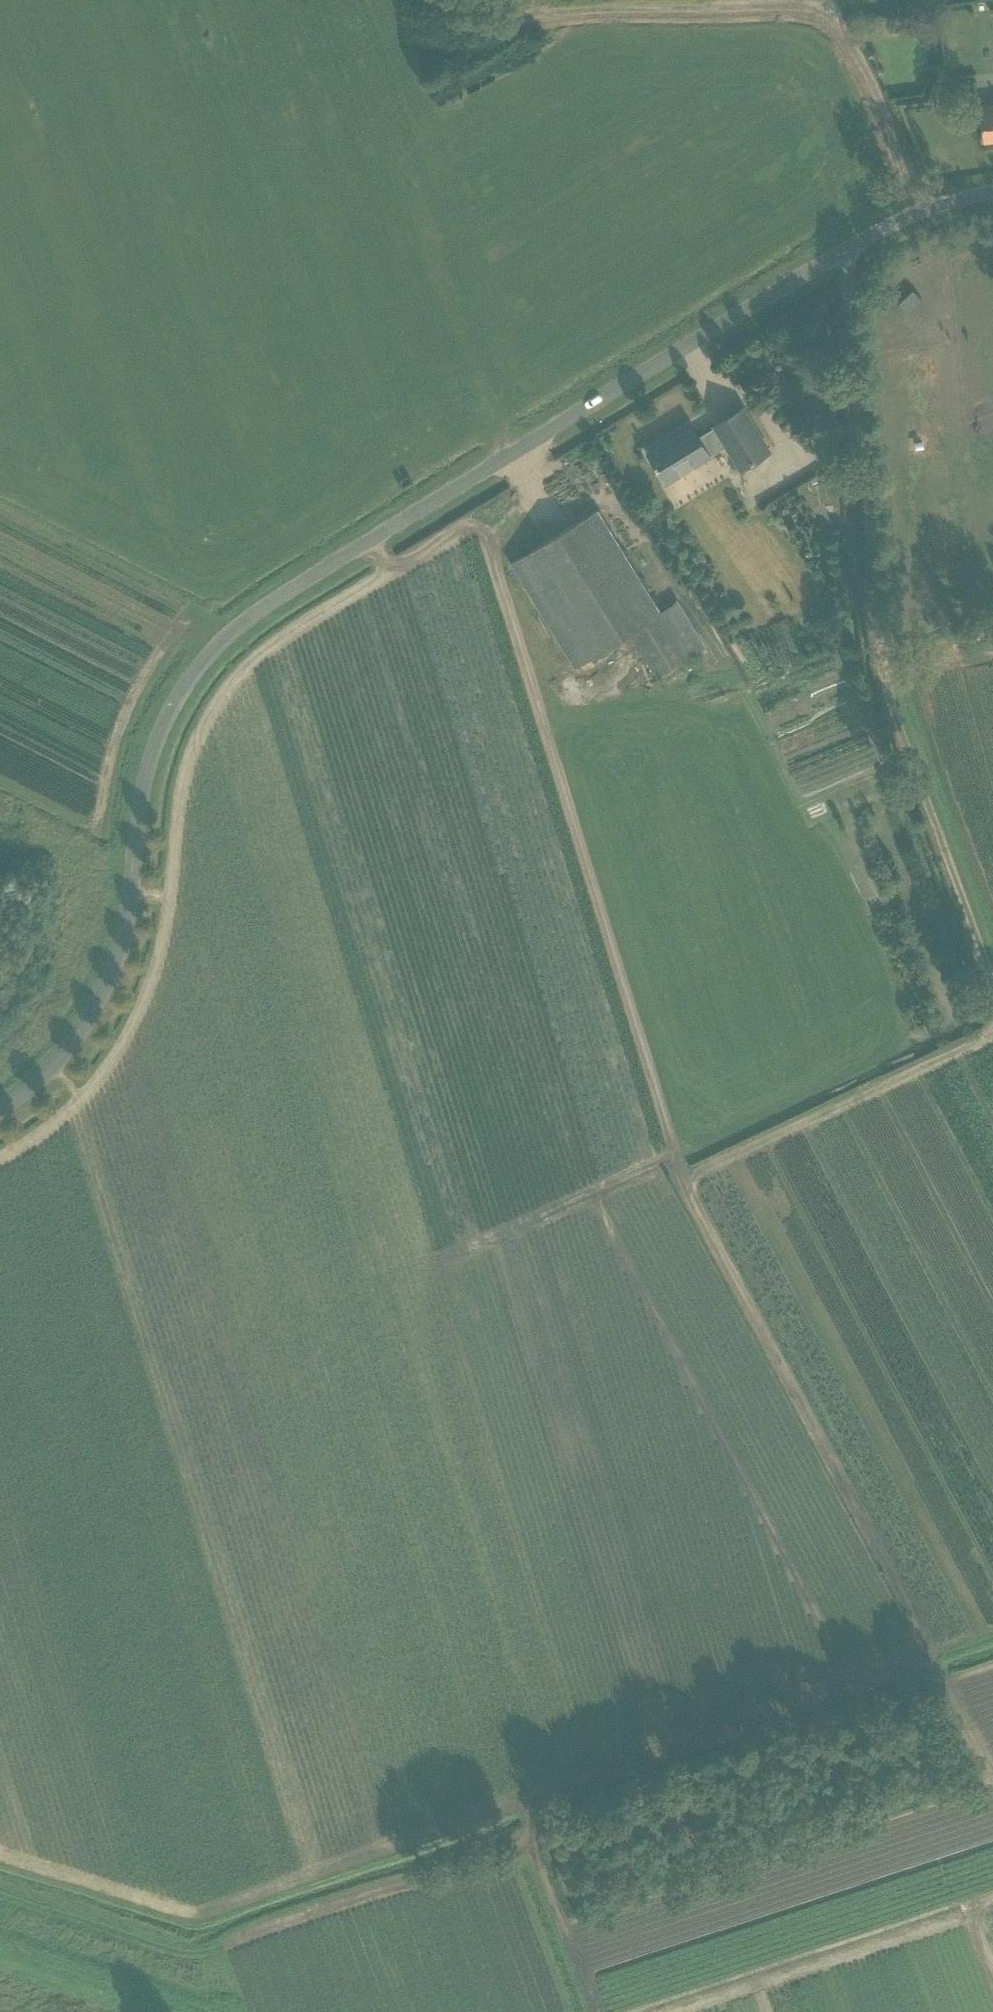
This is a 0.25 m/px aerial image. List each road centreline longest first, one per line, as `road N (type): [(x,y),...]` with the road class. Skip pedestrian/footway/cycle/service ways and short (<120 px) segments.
road 1 (unclassified): [(0,1110),(43,1080),(88,1022),(115,960),(145,781),(164,720),(202,661),(248,617),(875,236),(992,190)]

